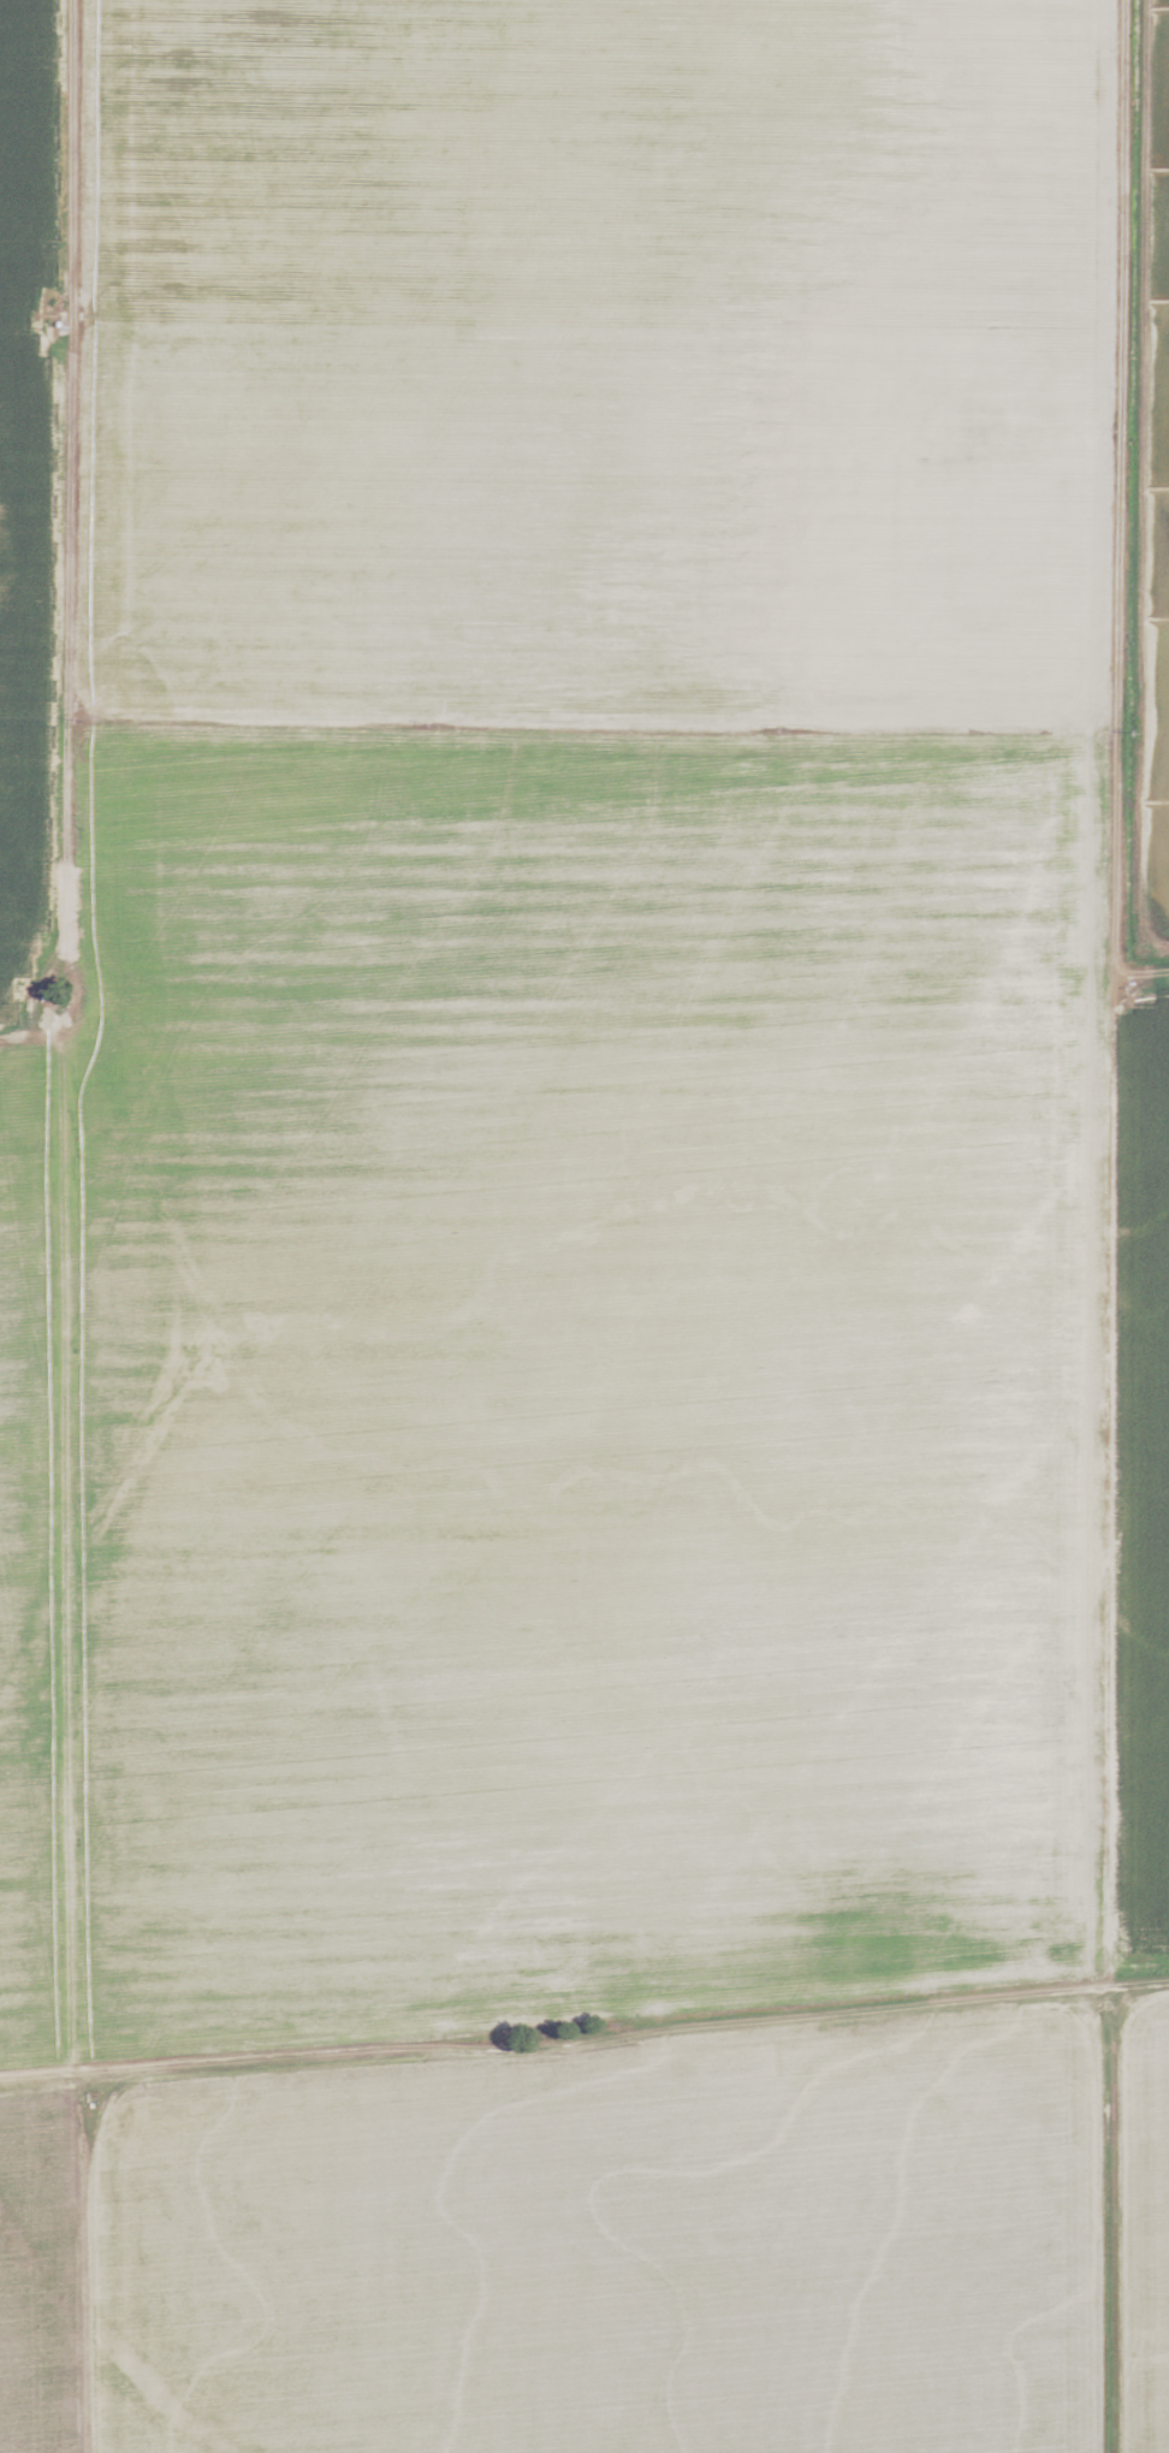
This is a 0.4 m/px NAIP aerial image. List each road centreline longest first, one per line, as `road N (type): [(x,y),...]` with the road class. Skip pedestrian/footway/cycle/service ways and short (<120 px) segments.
road 1 (residential): [(0,2089),(637,2042),(1168,1989)]
road 2 (residential): [(77,0),(67,926),(19,1041),(0,1042)]

